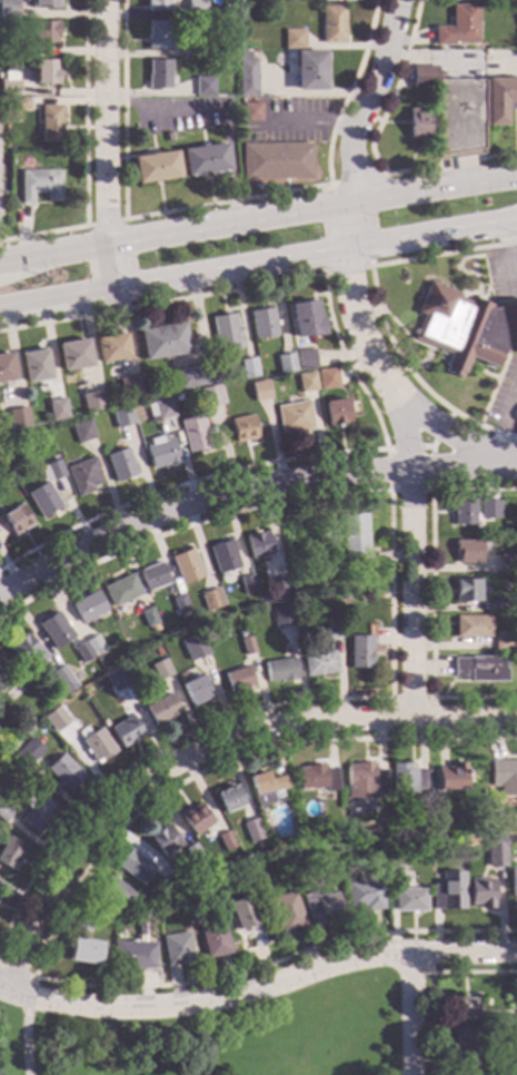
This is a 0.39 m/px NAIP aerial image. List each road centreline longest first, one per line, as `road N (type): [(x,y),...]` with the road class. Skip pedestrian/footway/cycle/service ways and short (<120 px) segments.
road 1 (residential): [(412,720),(415,495),(398,401),(357,324),(342,250),(354,141),(388,59),(401,0)]
road 2 (residential): [(516,719),(286,727),(176,766),(120,807),(64,867),(27,941),(12,994)]
road 3 (residential): [(516,464),(330,473),(198,504),(113,535),(0,597)]
road 4 (primary): [(0,308),(516,221)]
road 5 (primary): [(516,179),(0,266)]
road 6 (residential): [(516,955),(389,956),(153,1012),(12,994)]
road 7 (residential): [(118,287),(109,245),(107,0)]
road 8 (residential): [(412,1074),(410,955)]

